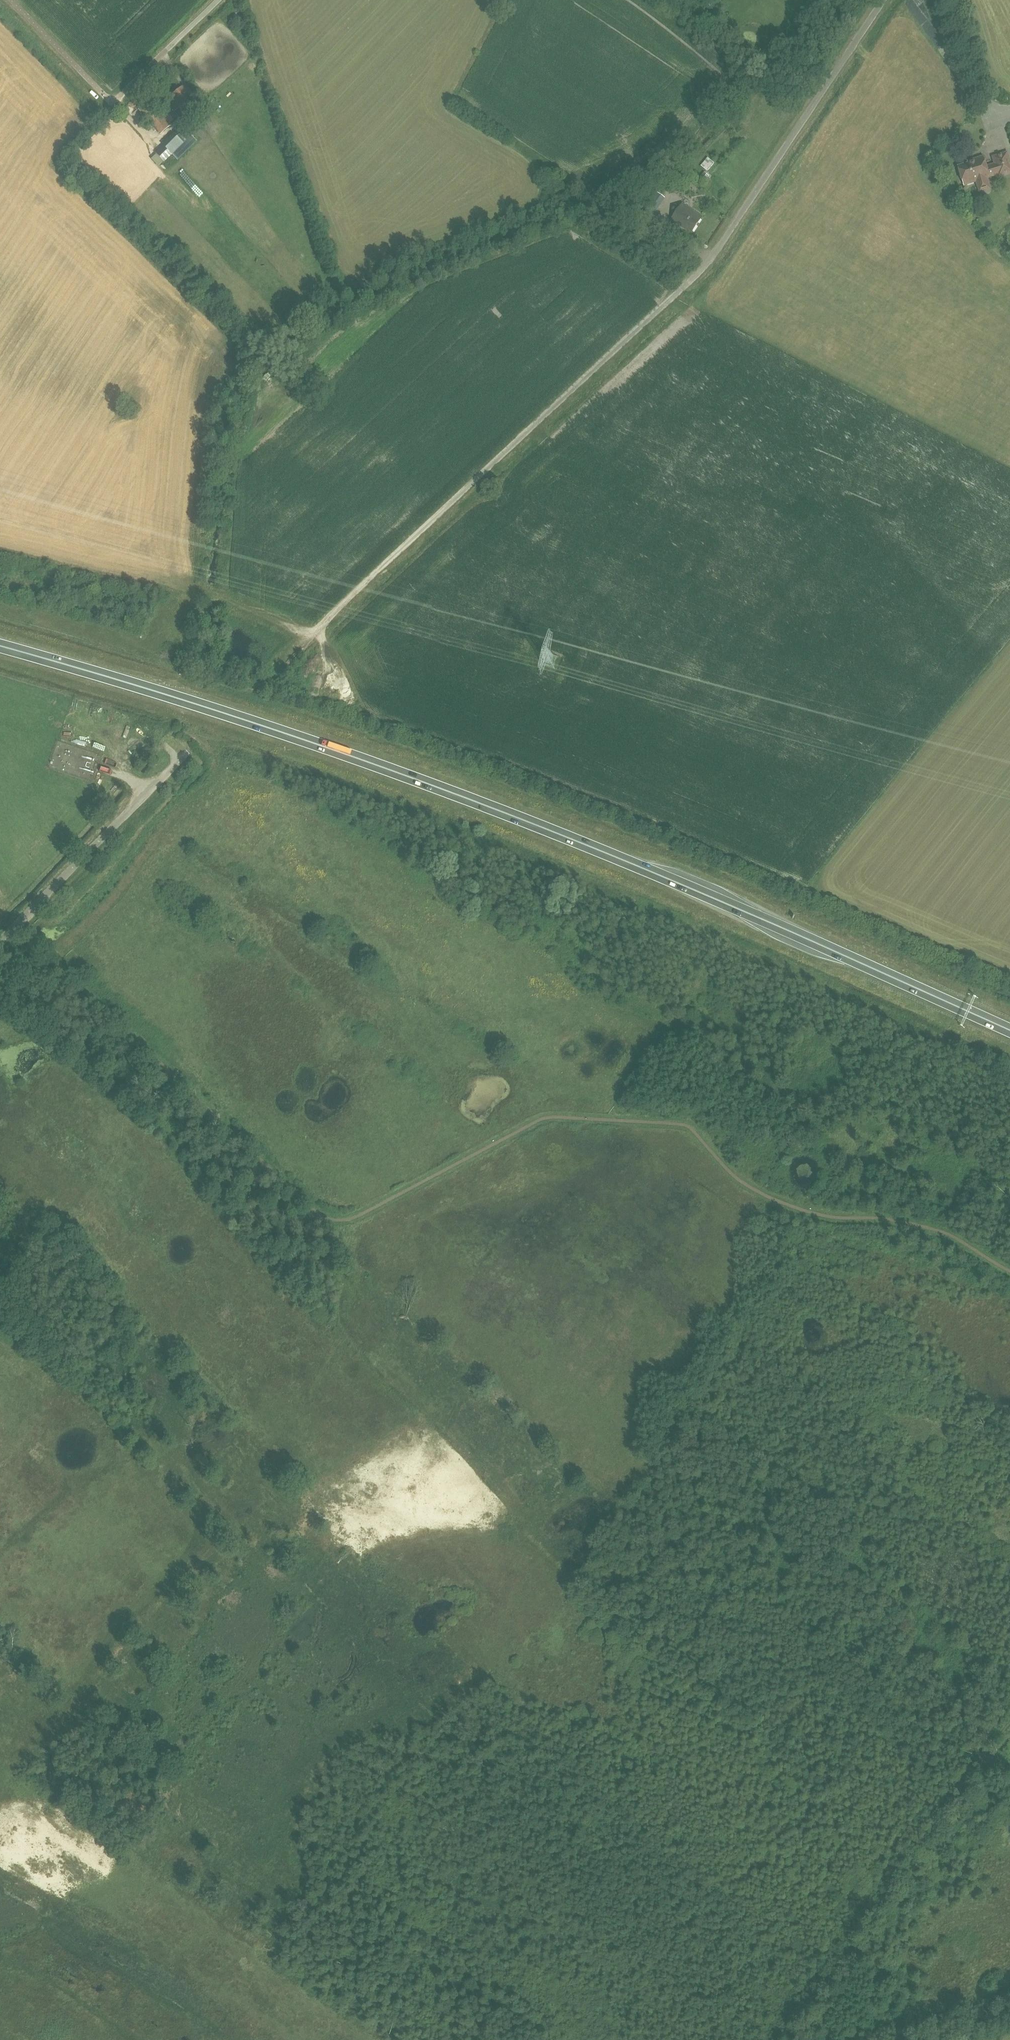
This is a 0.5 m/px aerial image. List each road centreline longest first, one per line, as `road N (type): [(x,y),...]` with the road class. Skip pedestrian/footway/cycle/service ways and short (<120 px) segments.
road 1 (trunk): [(0,648),(501,812),(1009,1031)]
road 2 (unclassified): [(307,637),(714,254),(883,0)]
road 3 (unclassified): [(0,942),(187,752)]
road 4 (unclassified): [(116,101),(218,0)]

